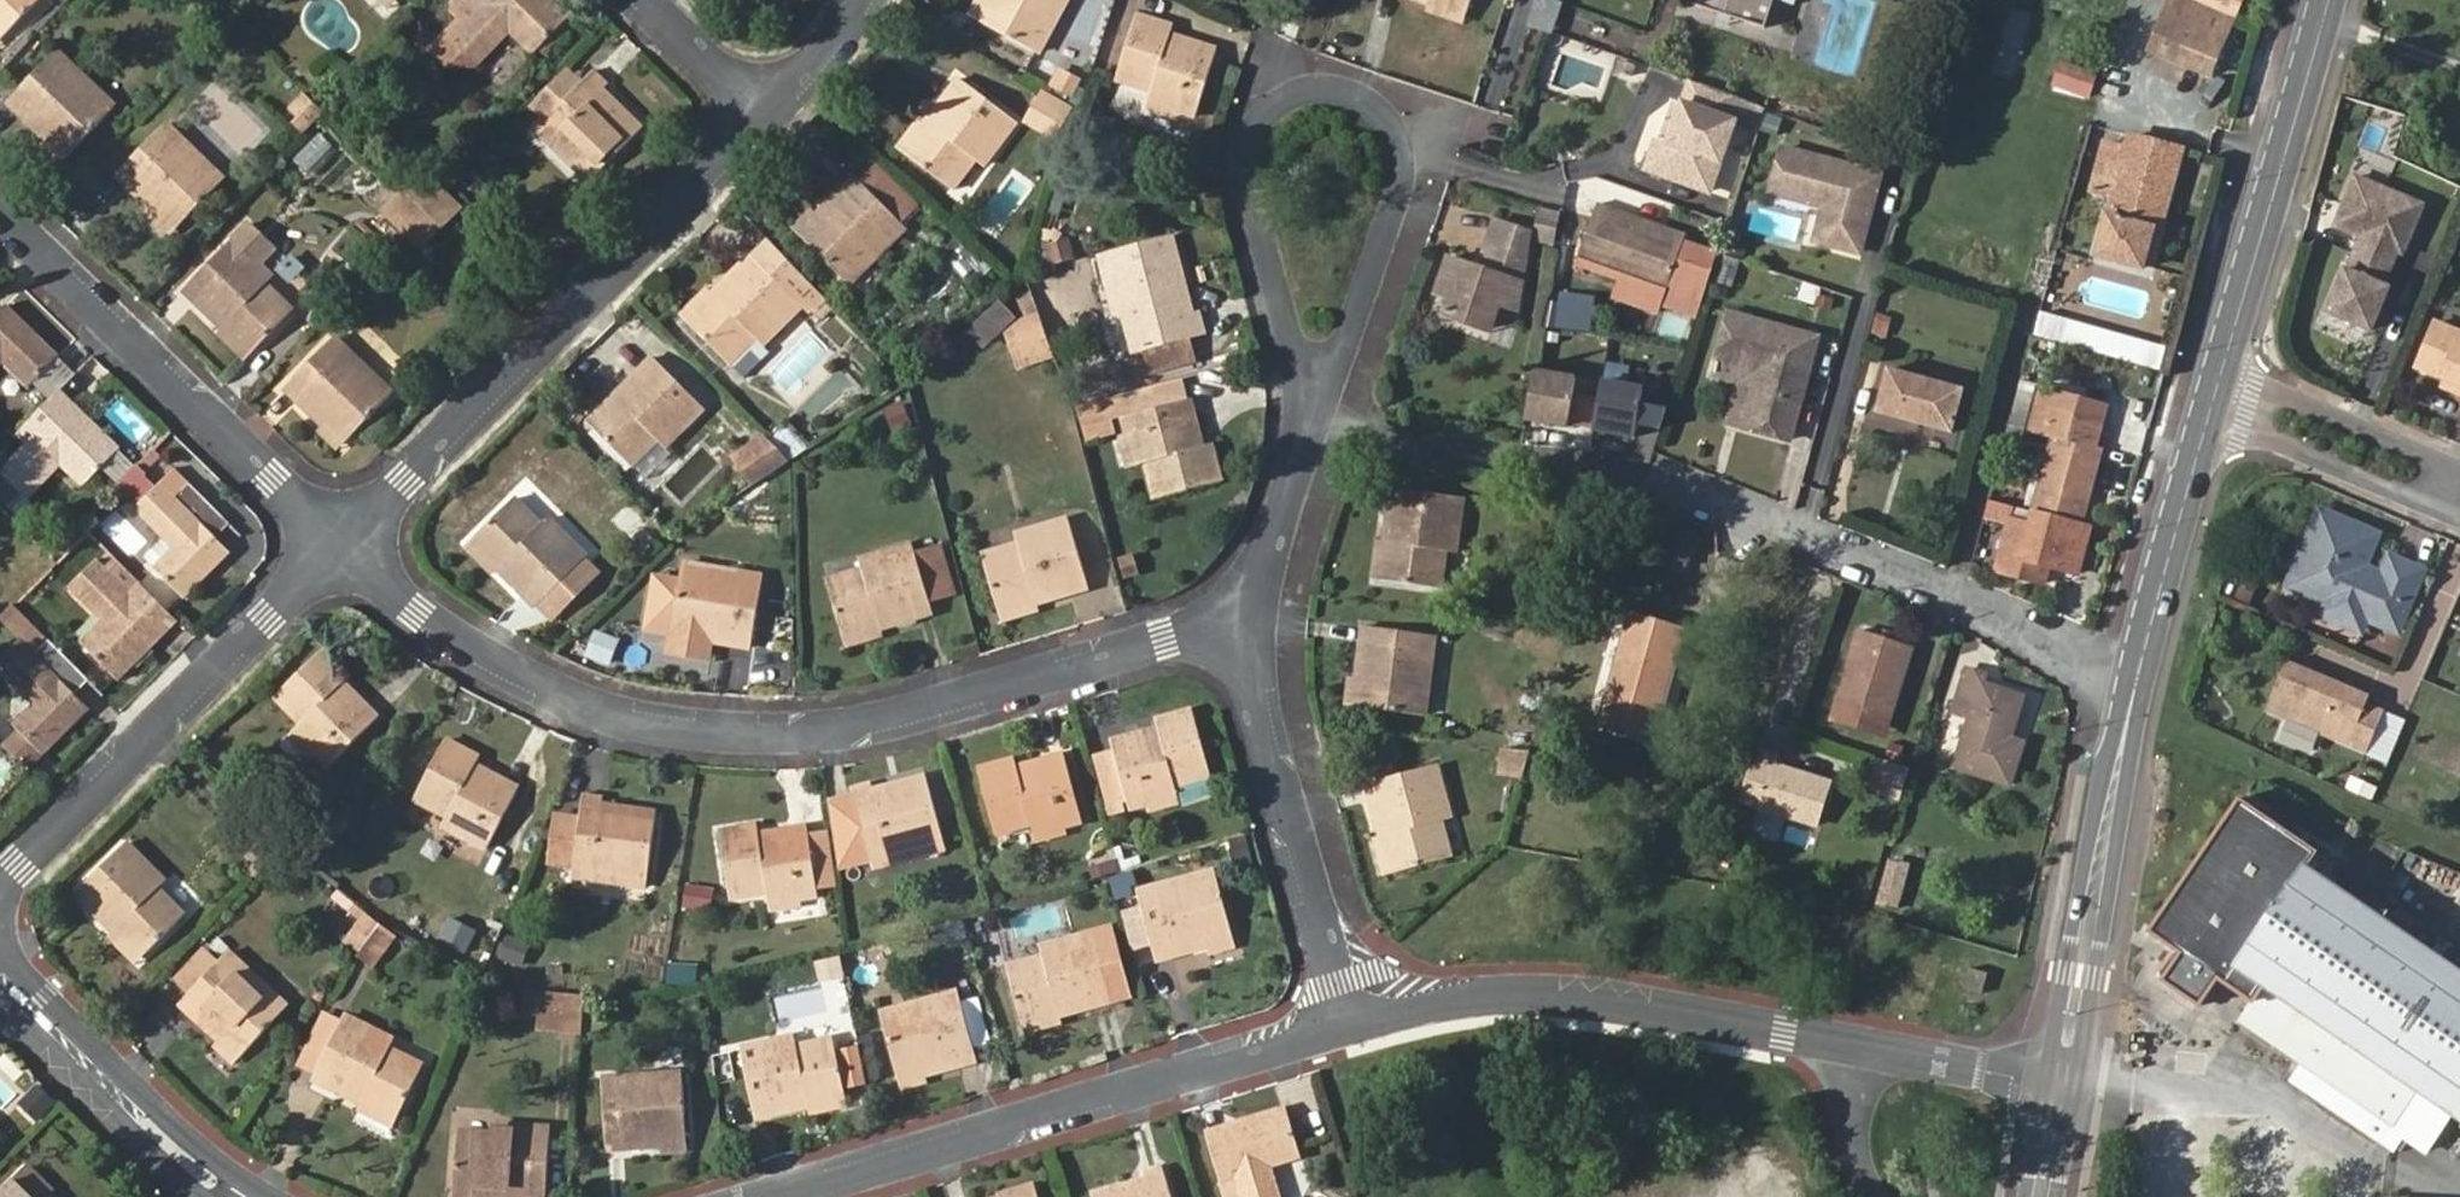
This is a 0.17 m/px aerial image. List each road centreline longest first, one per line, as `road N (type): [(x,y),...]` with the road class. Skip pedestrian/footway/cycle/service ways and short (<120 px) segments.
road 1 (residential): [(343,543),(465,644),(577,705),(671,728),(855,730),(1238,620)]
road 2 (residential): [(1316,390),(1339,361),(1381,262),(1407,177),(1404,146),(1389,117),(1357,92),(1322,85),(1284,95),(1255,128),(1246,168),(1296,345)]
road 3 (tertiary): [(1361,1028),(782,1196)]
road 4 (residential): [(771,120),(343,543)]
road 5 (tertiary): [(1844,1039),(1587,1000),(1473,1003),(1361,1028)]
road 6 (residential): [(343,543),(0,882)]
road 7 (residential): [(0,211),(343,543)]
road 8 (tertiary): [(2076,1088),(2119,834),(2136,664)]
road 9 (tertiary): [(2136,664),(2042,1082)]
road 10 (residential): [(1238,620),(1361,1028)]
road 11 (tertiary): [(2219,364),(2326,0)]
road 12 (tertiary): [(245,1196),(184,1156),(0,965)]
road 13 (residential): [(2208,408),(2459,513)]
road 14 (tertiary): [(2136,664),(2208,408)]
road 15 (residential): [(2459,466),(2219,364)]
road 16 (residential): [(1238,620),(1267,565),(1316,390)]
road 17 (tertiary): [(2042,1082),(1844,1039)]
road 18 (residential): [(647,0),(771,120)]
road 19 (residential): [(1844,1039),(1859,1149),(1883,1196)]
road 20 (residential): [(876,0),(771,120)]

